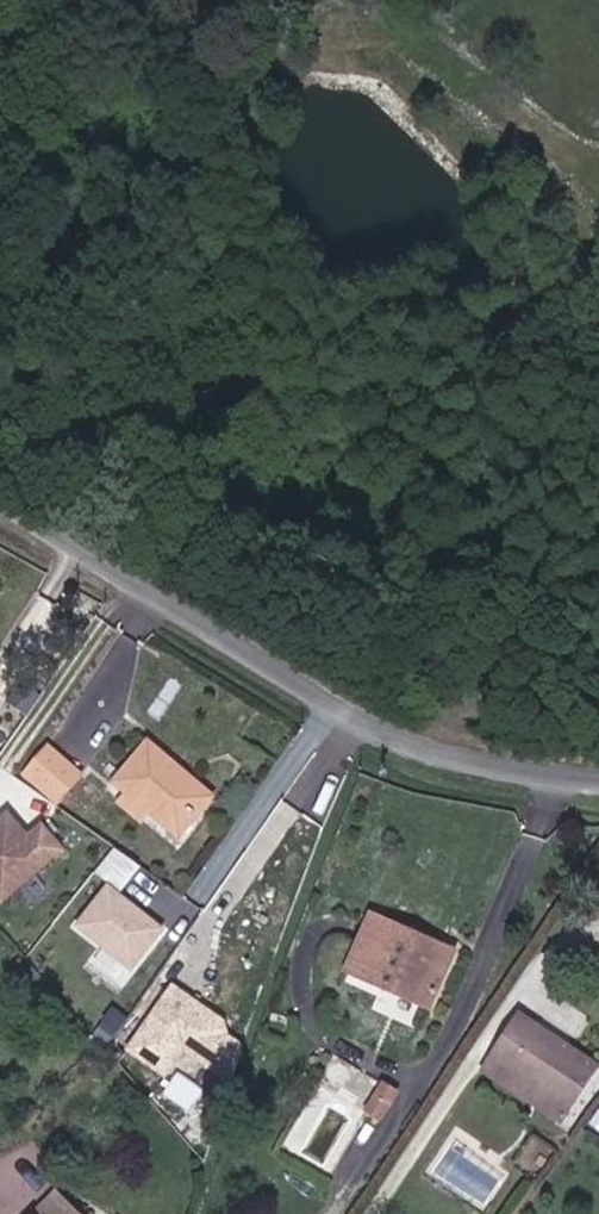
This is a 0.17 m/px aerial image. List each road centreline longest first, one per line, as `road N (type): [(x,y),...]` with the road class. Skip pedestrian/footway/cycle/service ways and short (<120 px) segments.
road 1 (unclassified): [(0,511),(436,752),(598,780)]

